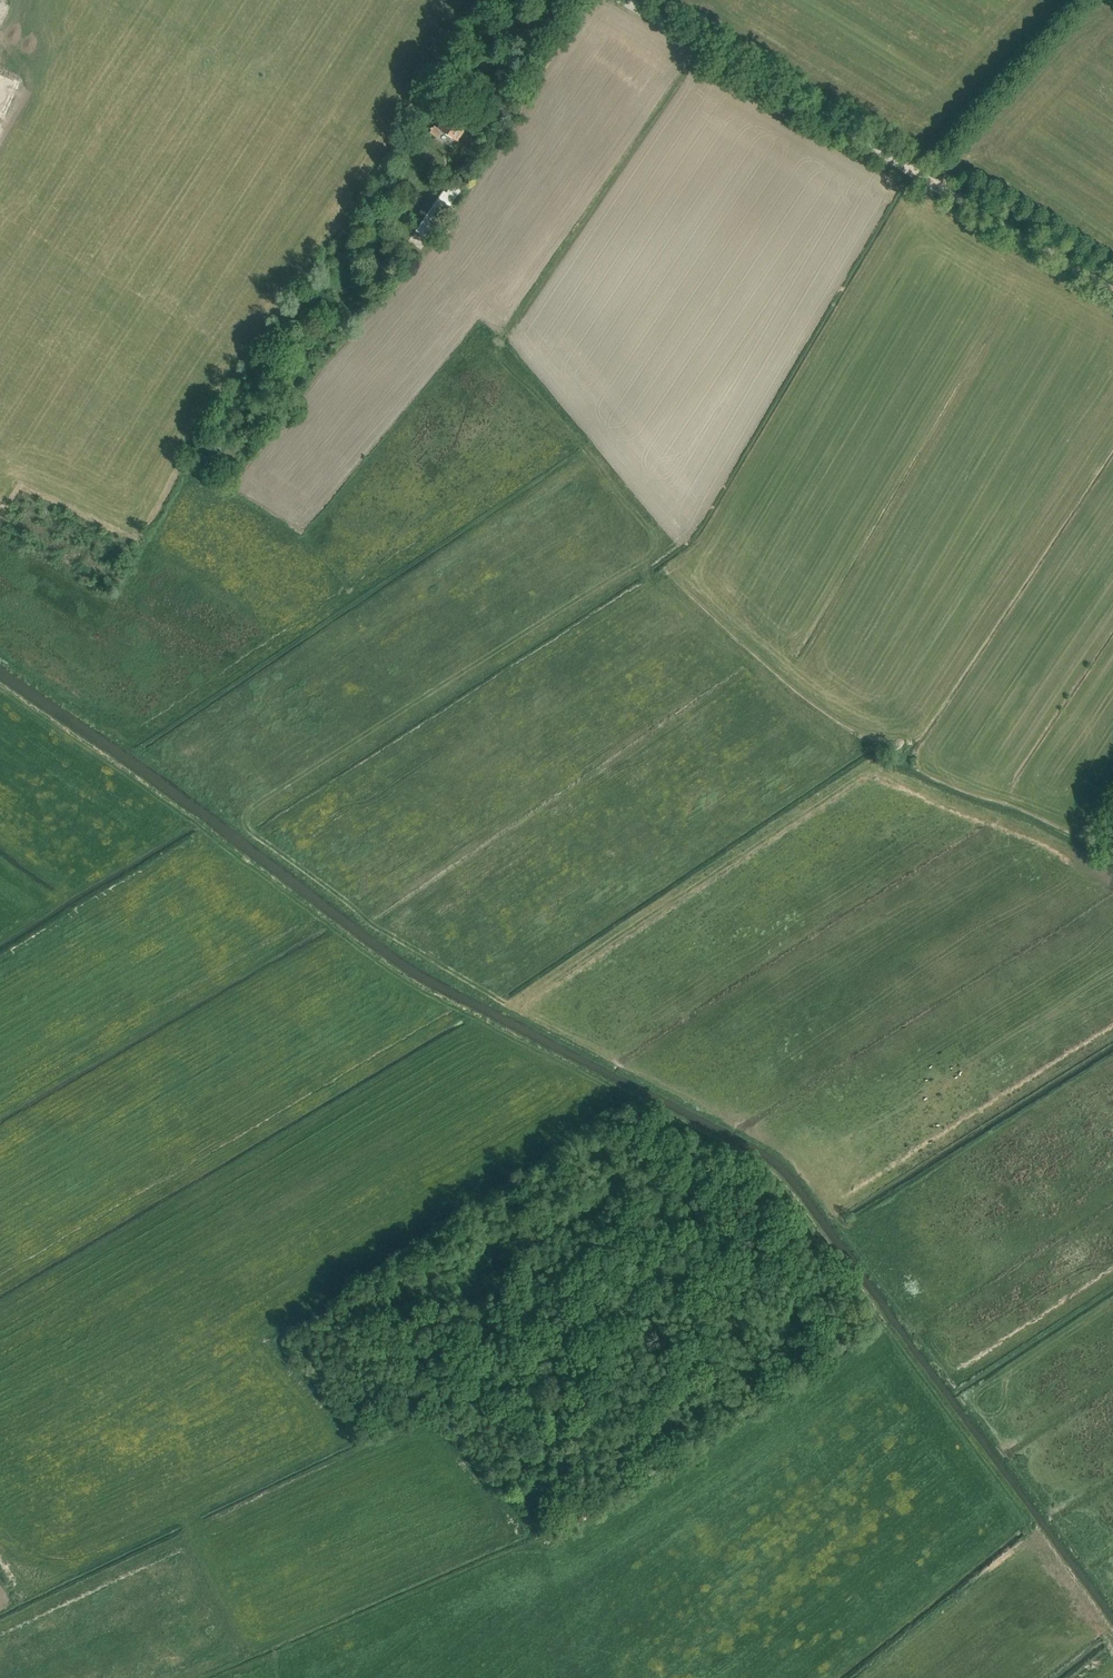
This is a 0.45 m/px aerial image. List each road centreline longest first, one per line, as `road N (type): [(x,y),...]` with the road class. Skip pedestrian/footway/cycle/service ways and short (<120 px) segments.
road 1 (track): [(1112,287),(630,0)]

